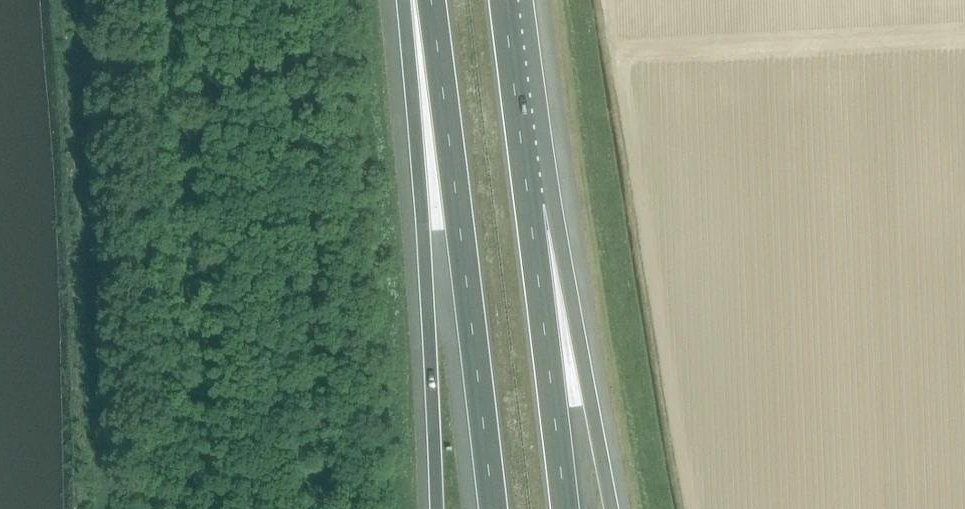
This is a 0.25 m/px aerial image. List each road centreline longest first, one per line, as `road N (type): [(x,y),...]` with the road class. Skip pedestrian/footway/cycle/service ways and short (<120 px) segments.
road 1 (motorway): [(430,0),(492,508)]
road 2 (motorway): [(414,0),(436,508)]
road 3 (motorway): [(611,508),(591,406),(529,205)]
road 4 (motorway): [(564,508),(529,205)]
road 5 (motorway): [(529,205),(503,0)]

